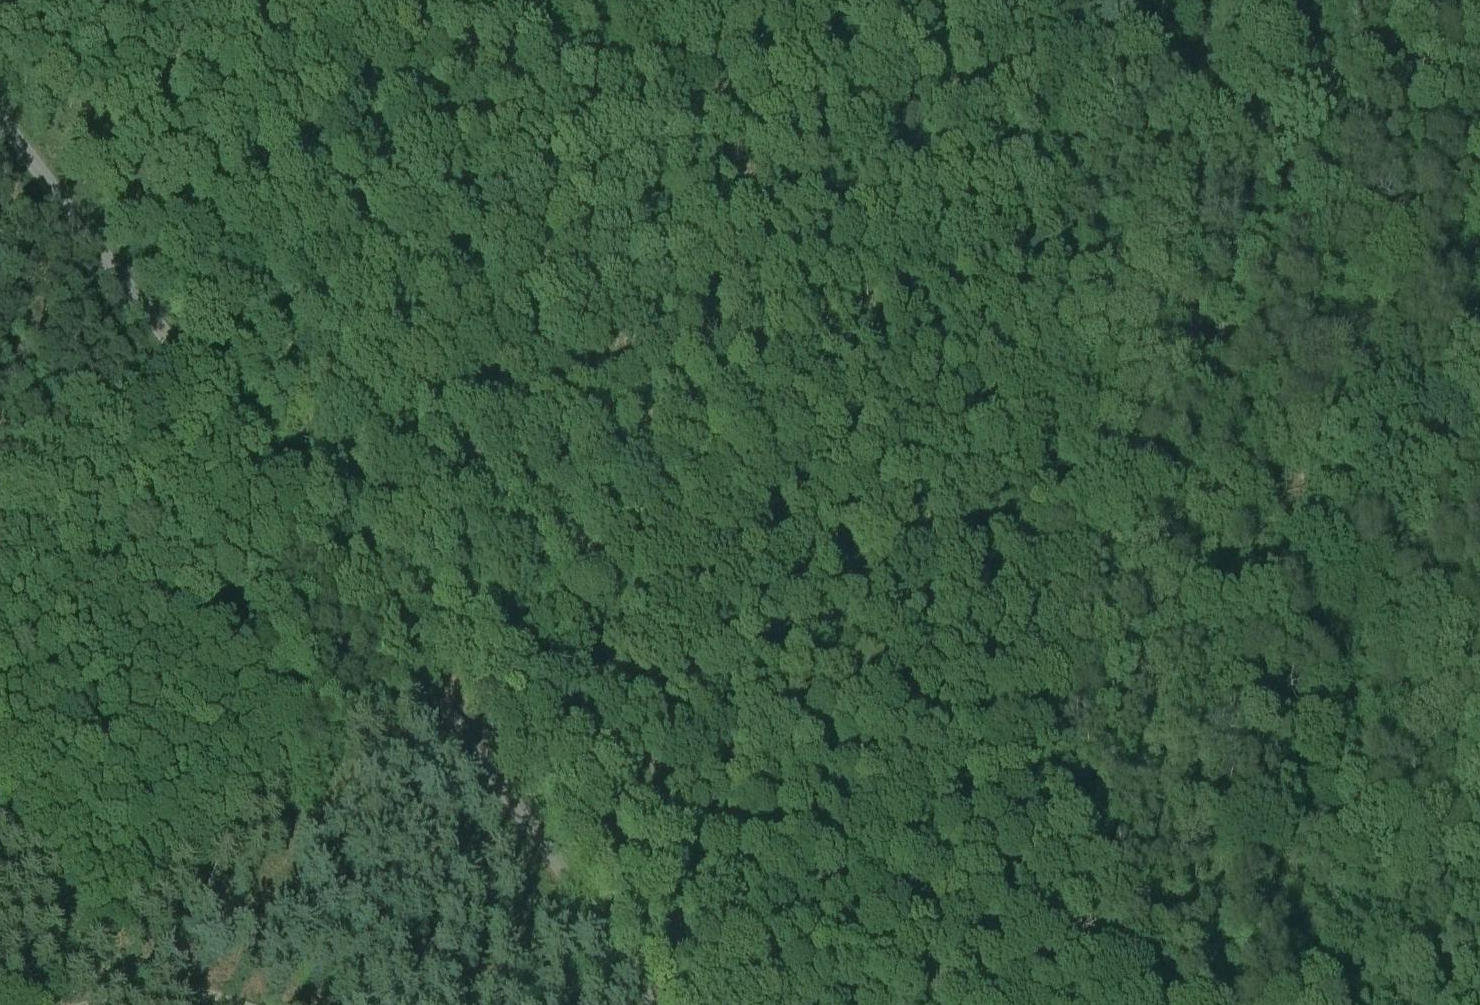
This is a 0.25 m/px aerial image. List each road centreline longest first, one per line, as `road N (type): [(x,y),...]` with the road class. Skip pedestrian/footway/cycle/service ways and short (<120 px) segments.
road 1 (unclassified): [(657,1004),(0,116)]
road 2 (track): [(1115,1004),(1076,785),(1052,547),(1049,437),(1075,198),(1062,41),(1048,0)]
road 3 (track): [(1316,1004),(1372,829),(1479,569)]
road 4 (track): [(87,1004),(175,991),(245,1004)]

